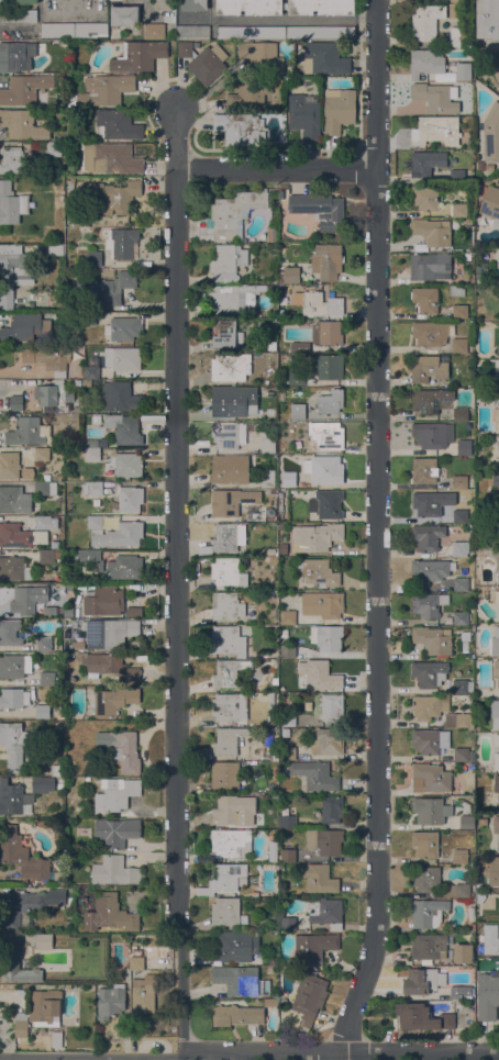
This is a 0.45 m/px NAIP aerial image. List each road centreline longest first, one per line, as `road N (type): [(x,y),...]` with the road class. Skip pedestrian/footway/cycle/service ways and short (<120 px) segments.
road 1 (residential): [(334,1059),(381,919),(377,0)]
road 2 (residential): [(182,1057),(177,109)]
road 3 (residential): [(498,1054),(0,1057)]
road 4 (residential): [(377,169),(176,169)]

